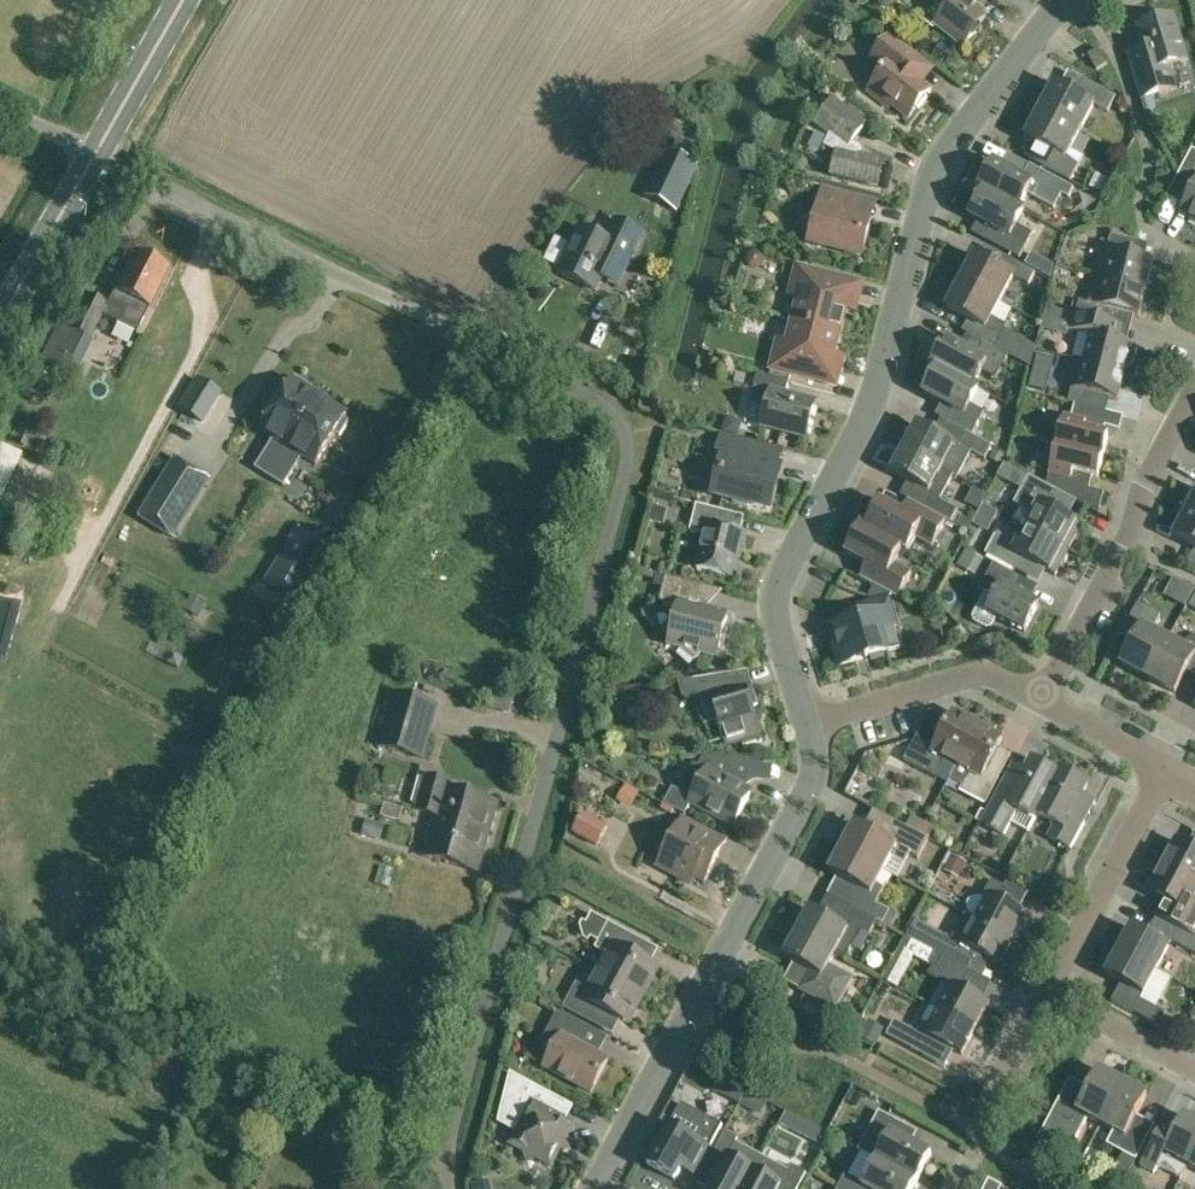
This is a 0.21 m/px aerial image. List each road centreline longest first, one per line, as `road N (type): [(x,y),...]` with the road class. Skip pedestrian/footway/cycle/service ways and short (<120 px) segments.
road 1 (residential): [(450,1188),(442,1168),(450,1130),(592,606),(625,463),(623,428),(602,403),(96,150)]
road 2 (residential): [(813,726),(780,601),(784,568),(874,407),(927,202),(949,148),(1071,0)]
road 3 (residential): [(597,1188),(806,801),(818,765),(813,726)]
road 4 (residential): [(993,1092),(1167,769)]
road 5 (residential): [(1048,688),(1125,539),(1153,462),(1194,392)]
road 6 (residential): [(813,726),(969,674),(1021,672),(1048,688)]
road 7 (secondary): [(0,319),(96,150)]
road 8 (secondary): [(96,150),(182,0)]
road 9 (residential): [(1048,688),(1167,769)]

